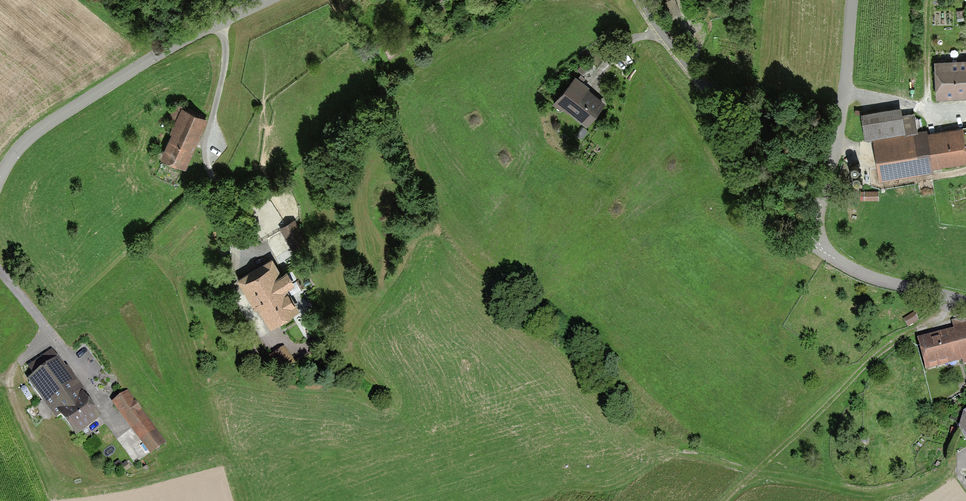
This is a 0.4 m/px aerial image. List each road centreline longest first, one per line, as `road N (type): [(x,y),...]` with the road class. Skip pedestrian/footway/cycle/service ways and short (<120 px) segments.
road 1 (track): [(216,23),(226,72),(205,151),(208,172),(230,224),(229,287),(266,338)]
road 2 (unclassified): [(0,173),(38,126),(264,0)]
road 3 (unclassified): [(640,0),(719,108),(762,215),(816,249)]
road 4 (unclassified): [(816,249),(844,94),(850,0)]
road 5 (unclassified): [(965,303),(858,271),(816,249)]

